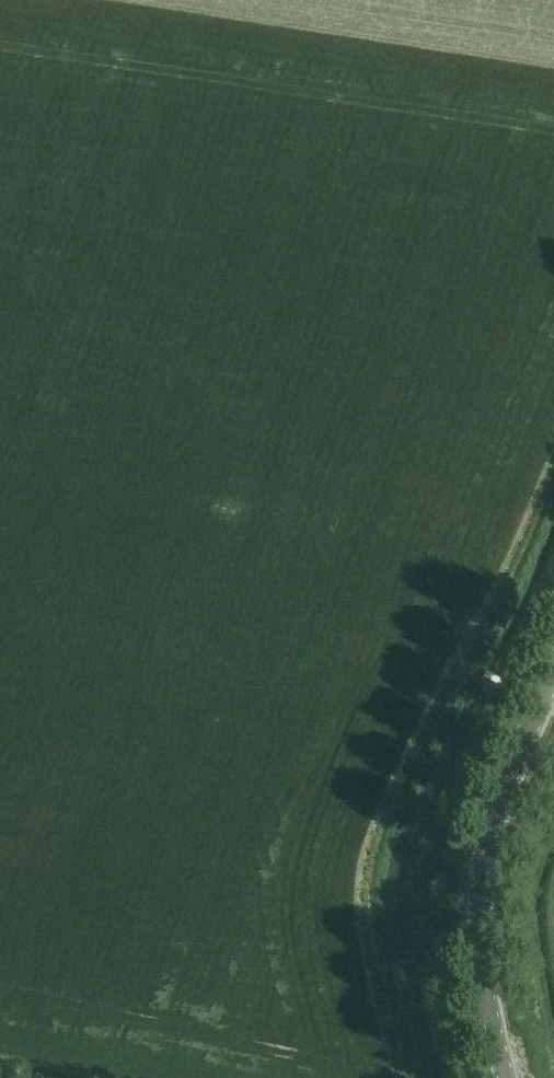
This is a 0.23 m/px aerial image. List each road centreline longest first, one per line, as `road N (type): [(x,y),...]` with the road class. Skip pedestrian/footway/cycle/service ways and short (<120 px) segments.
road 1 (tertiary): [(499,1077),(472,985),(470,922),(487,844),(553,670)]

